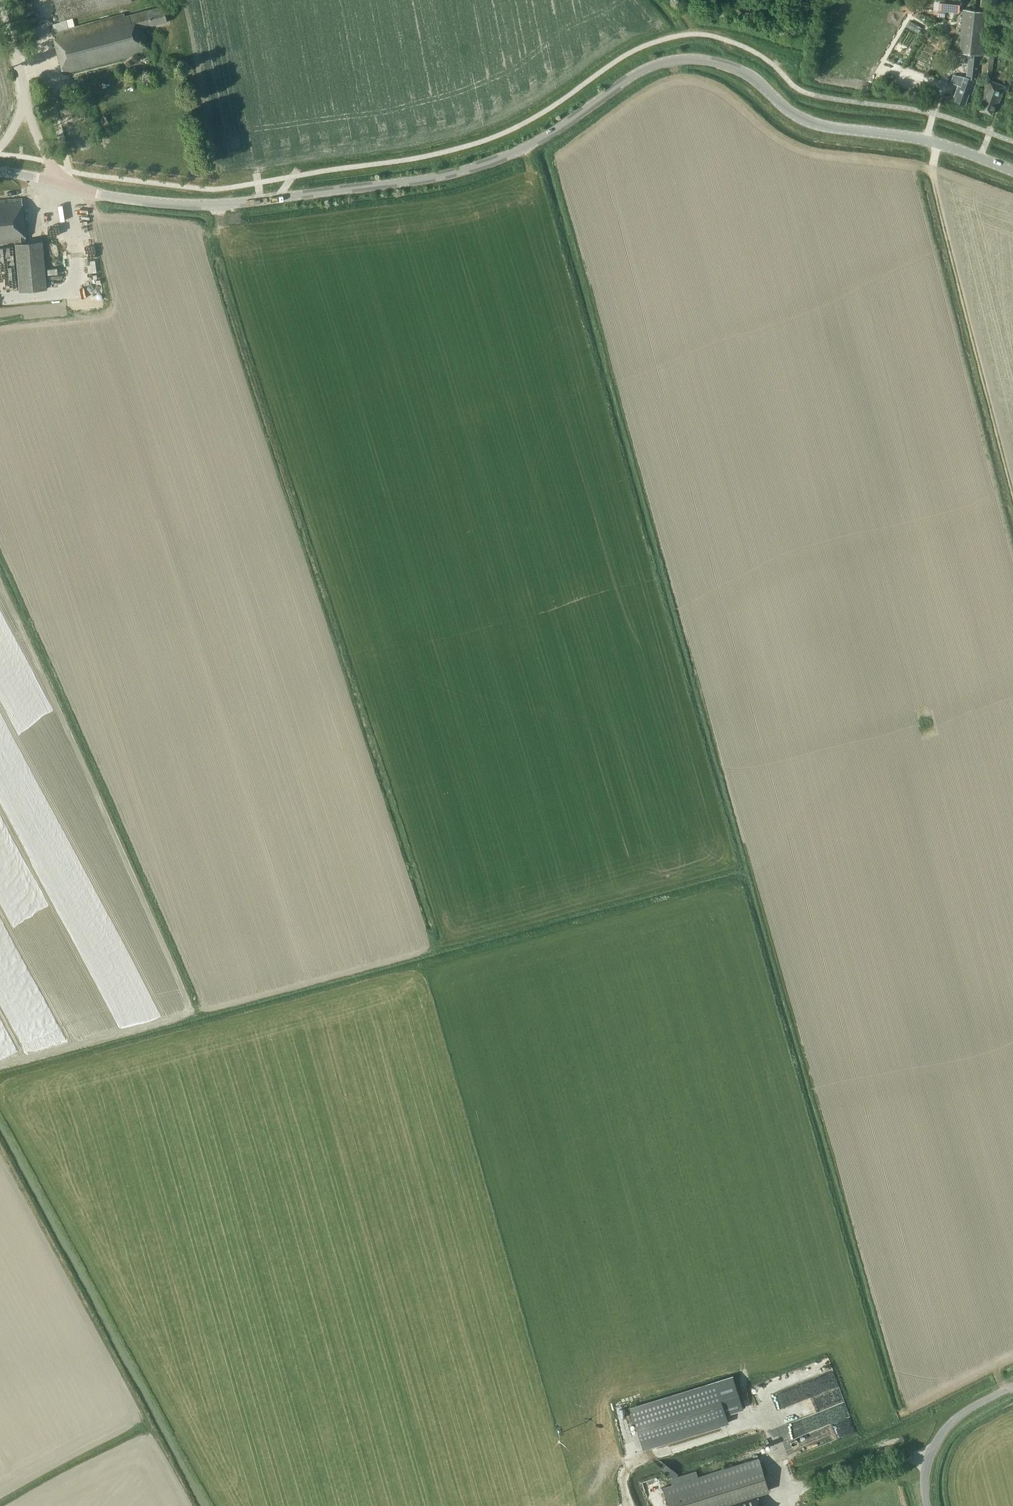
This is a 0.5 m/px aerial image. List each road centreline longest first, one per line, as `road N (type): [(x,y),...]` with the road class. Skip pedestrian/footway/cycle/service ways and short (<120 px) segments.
road 1 (tertiary): [(1012,171),(937,143),(806,121),(744,72),(690,59),(635,74),(515,152),(419,180),(199,205),(63,184)]
road 2 (unclassified): [(928,1505),(925,1468),(941,1435),(968,1409),(1012,1386)]

